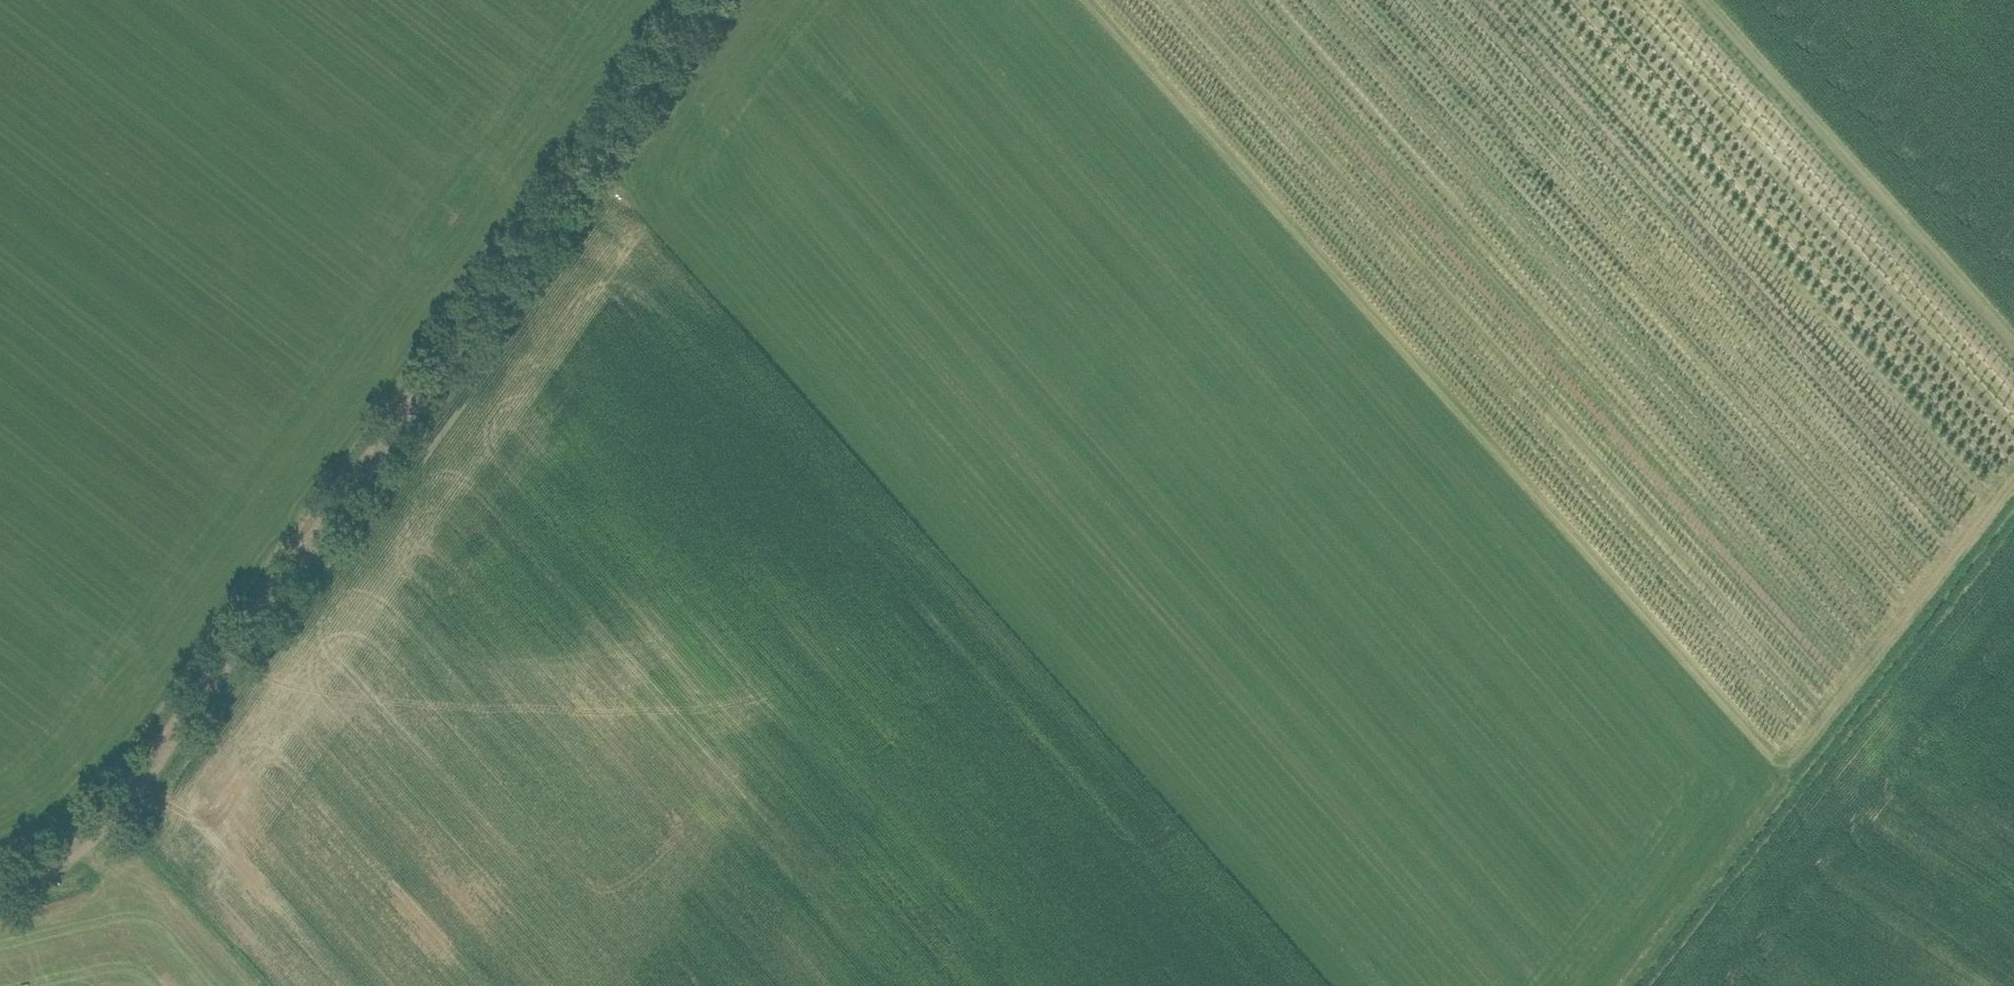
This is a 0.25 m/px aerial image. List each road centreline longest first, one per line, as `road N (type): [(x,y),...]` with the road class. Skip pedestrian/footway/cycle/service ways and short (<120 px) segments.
road 1 (unclassified): [(0,876),(60,860),(124,792),(537,264),(717,0)]

